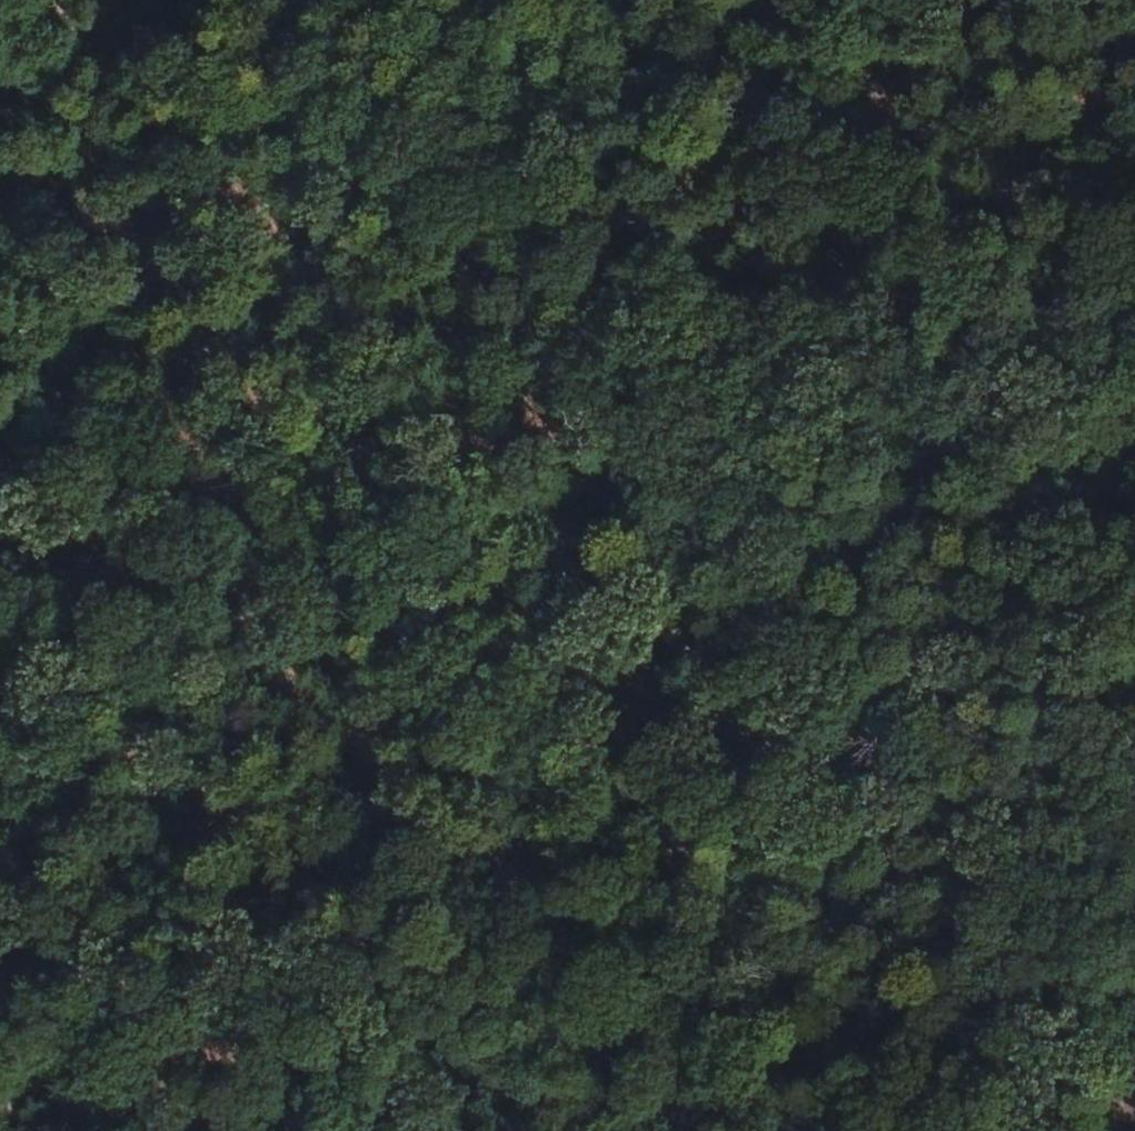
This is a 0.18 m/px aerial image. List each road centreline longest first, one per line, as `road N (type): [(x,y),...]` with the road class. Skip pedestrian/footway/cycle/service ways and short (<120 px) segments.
road 1 (track): [(1134,1065),(108,56)]
road 2 (track): [(21,1130),(108,56)]

